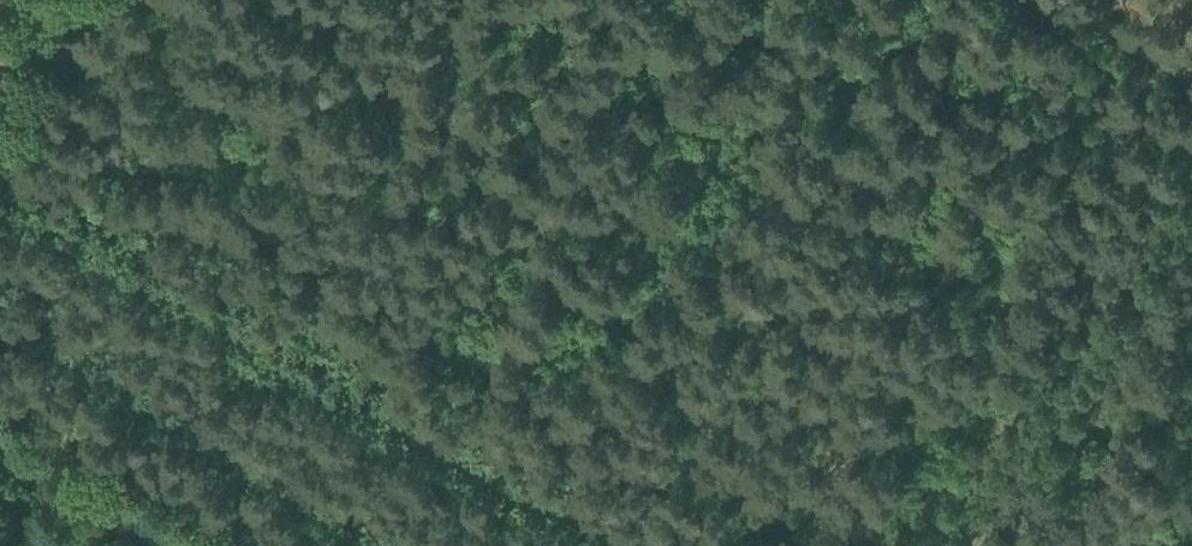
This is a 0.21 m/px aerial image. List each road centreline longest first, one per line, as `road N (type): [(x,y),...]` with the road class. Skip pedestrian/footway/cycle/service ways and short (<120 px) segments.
road 1 (track): [(1191,134),(961,545)]
road 2 (track): [(0,458),(150,545)]

